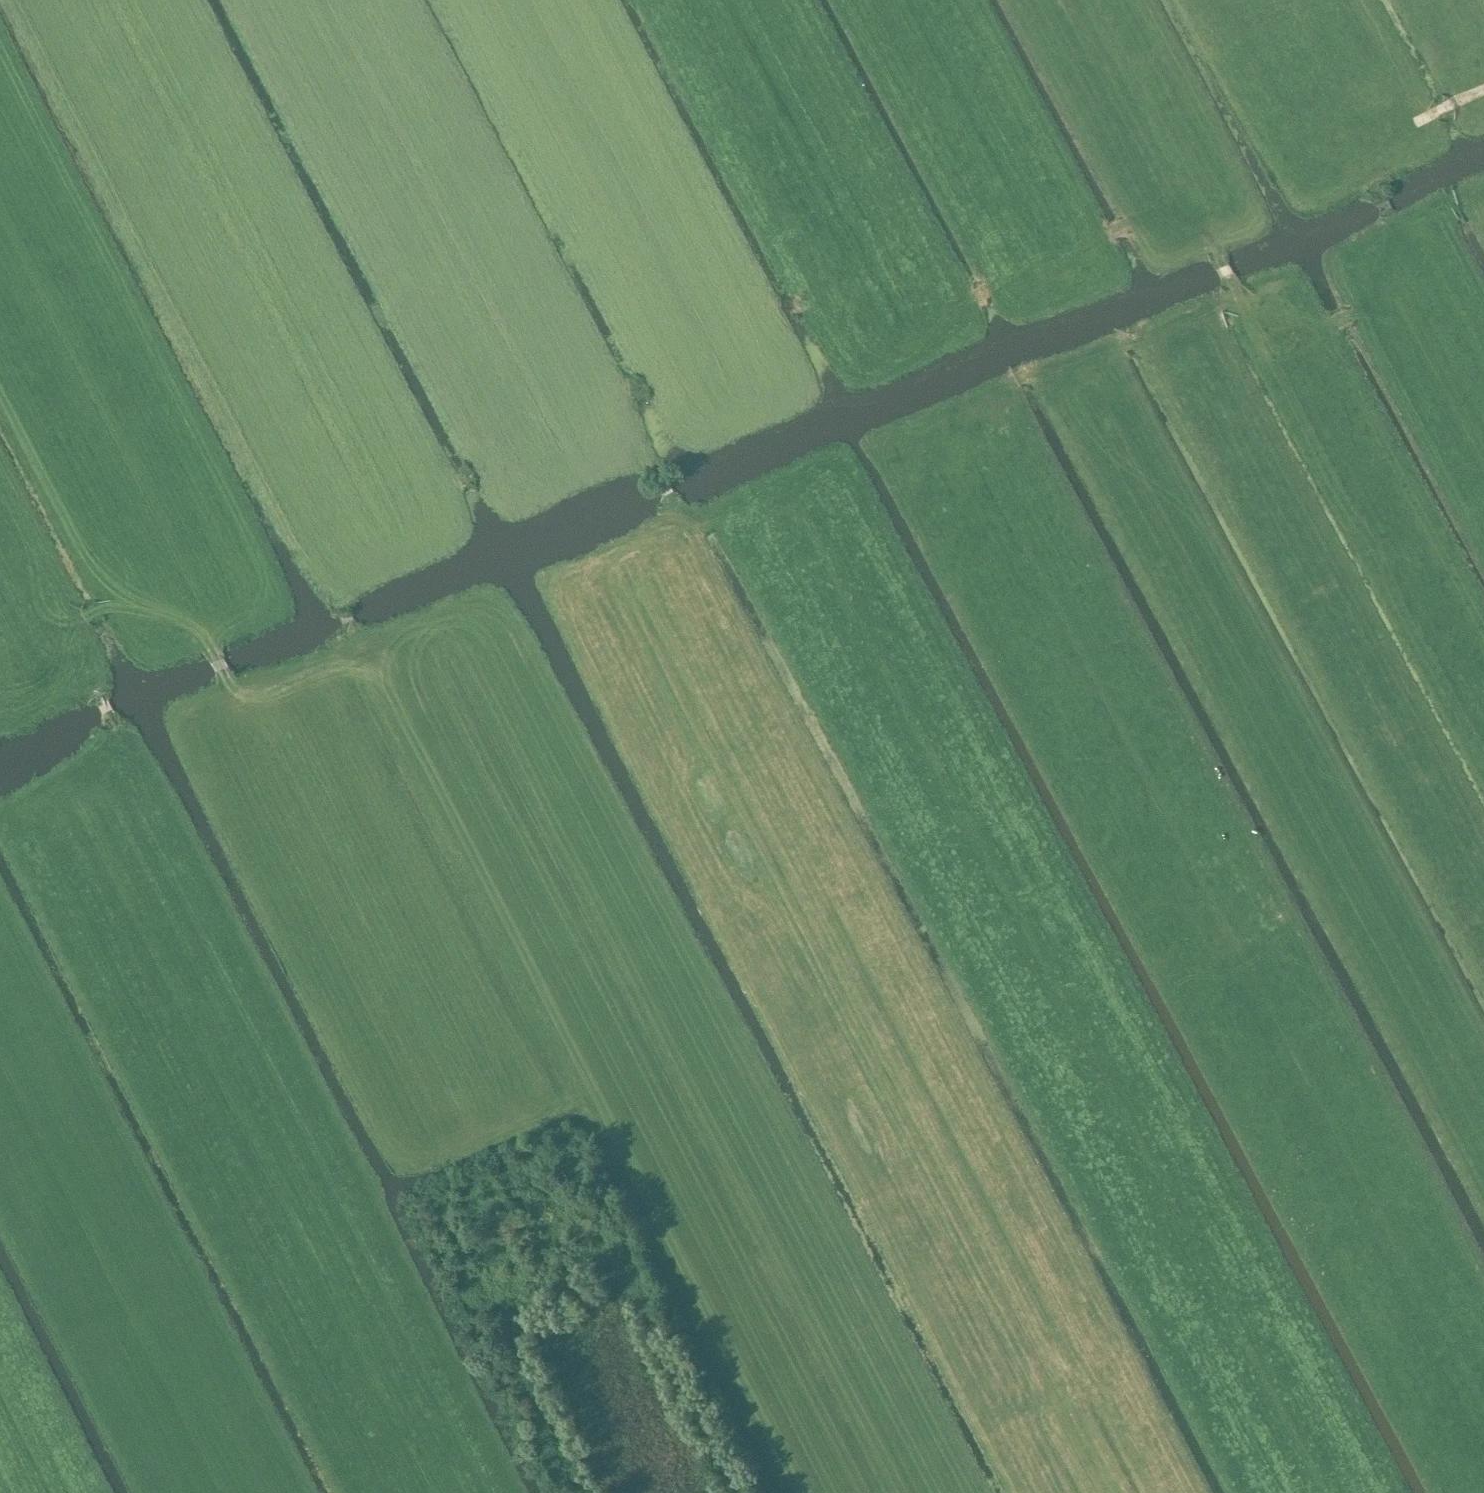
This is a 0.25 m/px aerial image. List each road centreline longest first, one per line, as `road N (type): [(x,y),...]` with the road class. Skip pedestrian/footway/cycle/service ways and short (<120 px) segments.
road 1 (track): [(1193,1492),(655,459)]

